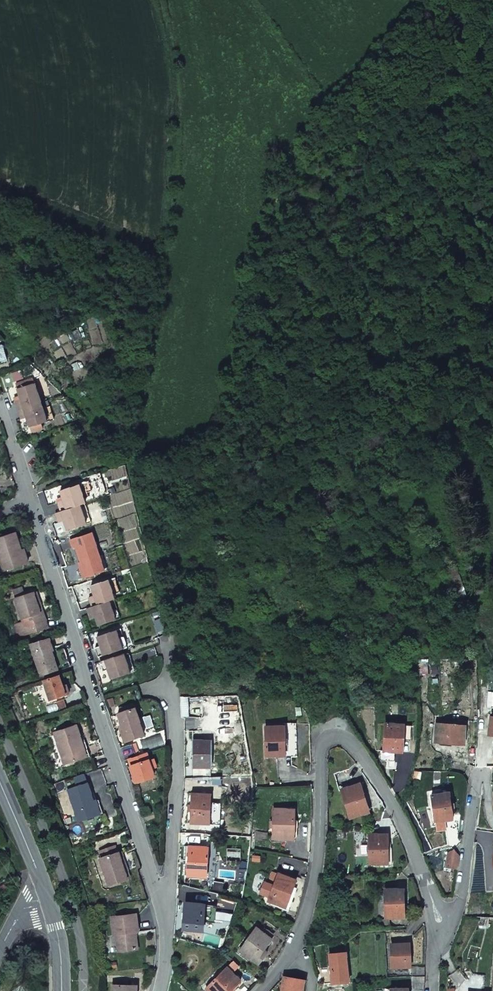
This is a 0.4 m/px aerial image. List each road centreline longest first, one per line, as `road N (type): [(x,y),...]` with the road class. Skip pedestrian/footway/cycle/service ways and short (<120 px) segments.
road 1 (residential): [(0,398),(165,914)]
road 2 (residential): [(165,914),(173,653),(130,458)]
road 3 (residential): [(292,949),(315,880),(320,737),(335,731),(405,832),(442,930)]
road 4 (residential): [(476,775),(459,899),(442,930)]
road 5 (tertiary): [(46,894),(0,778)]

